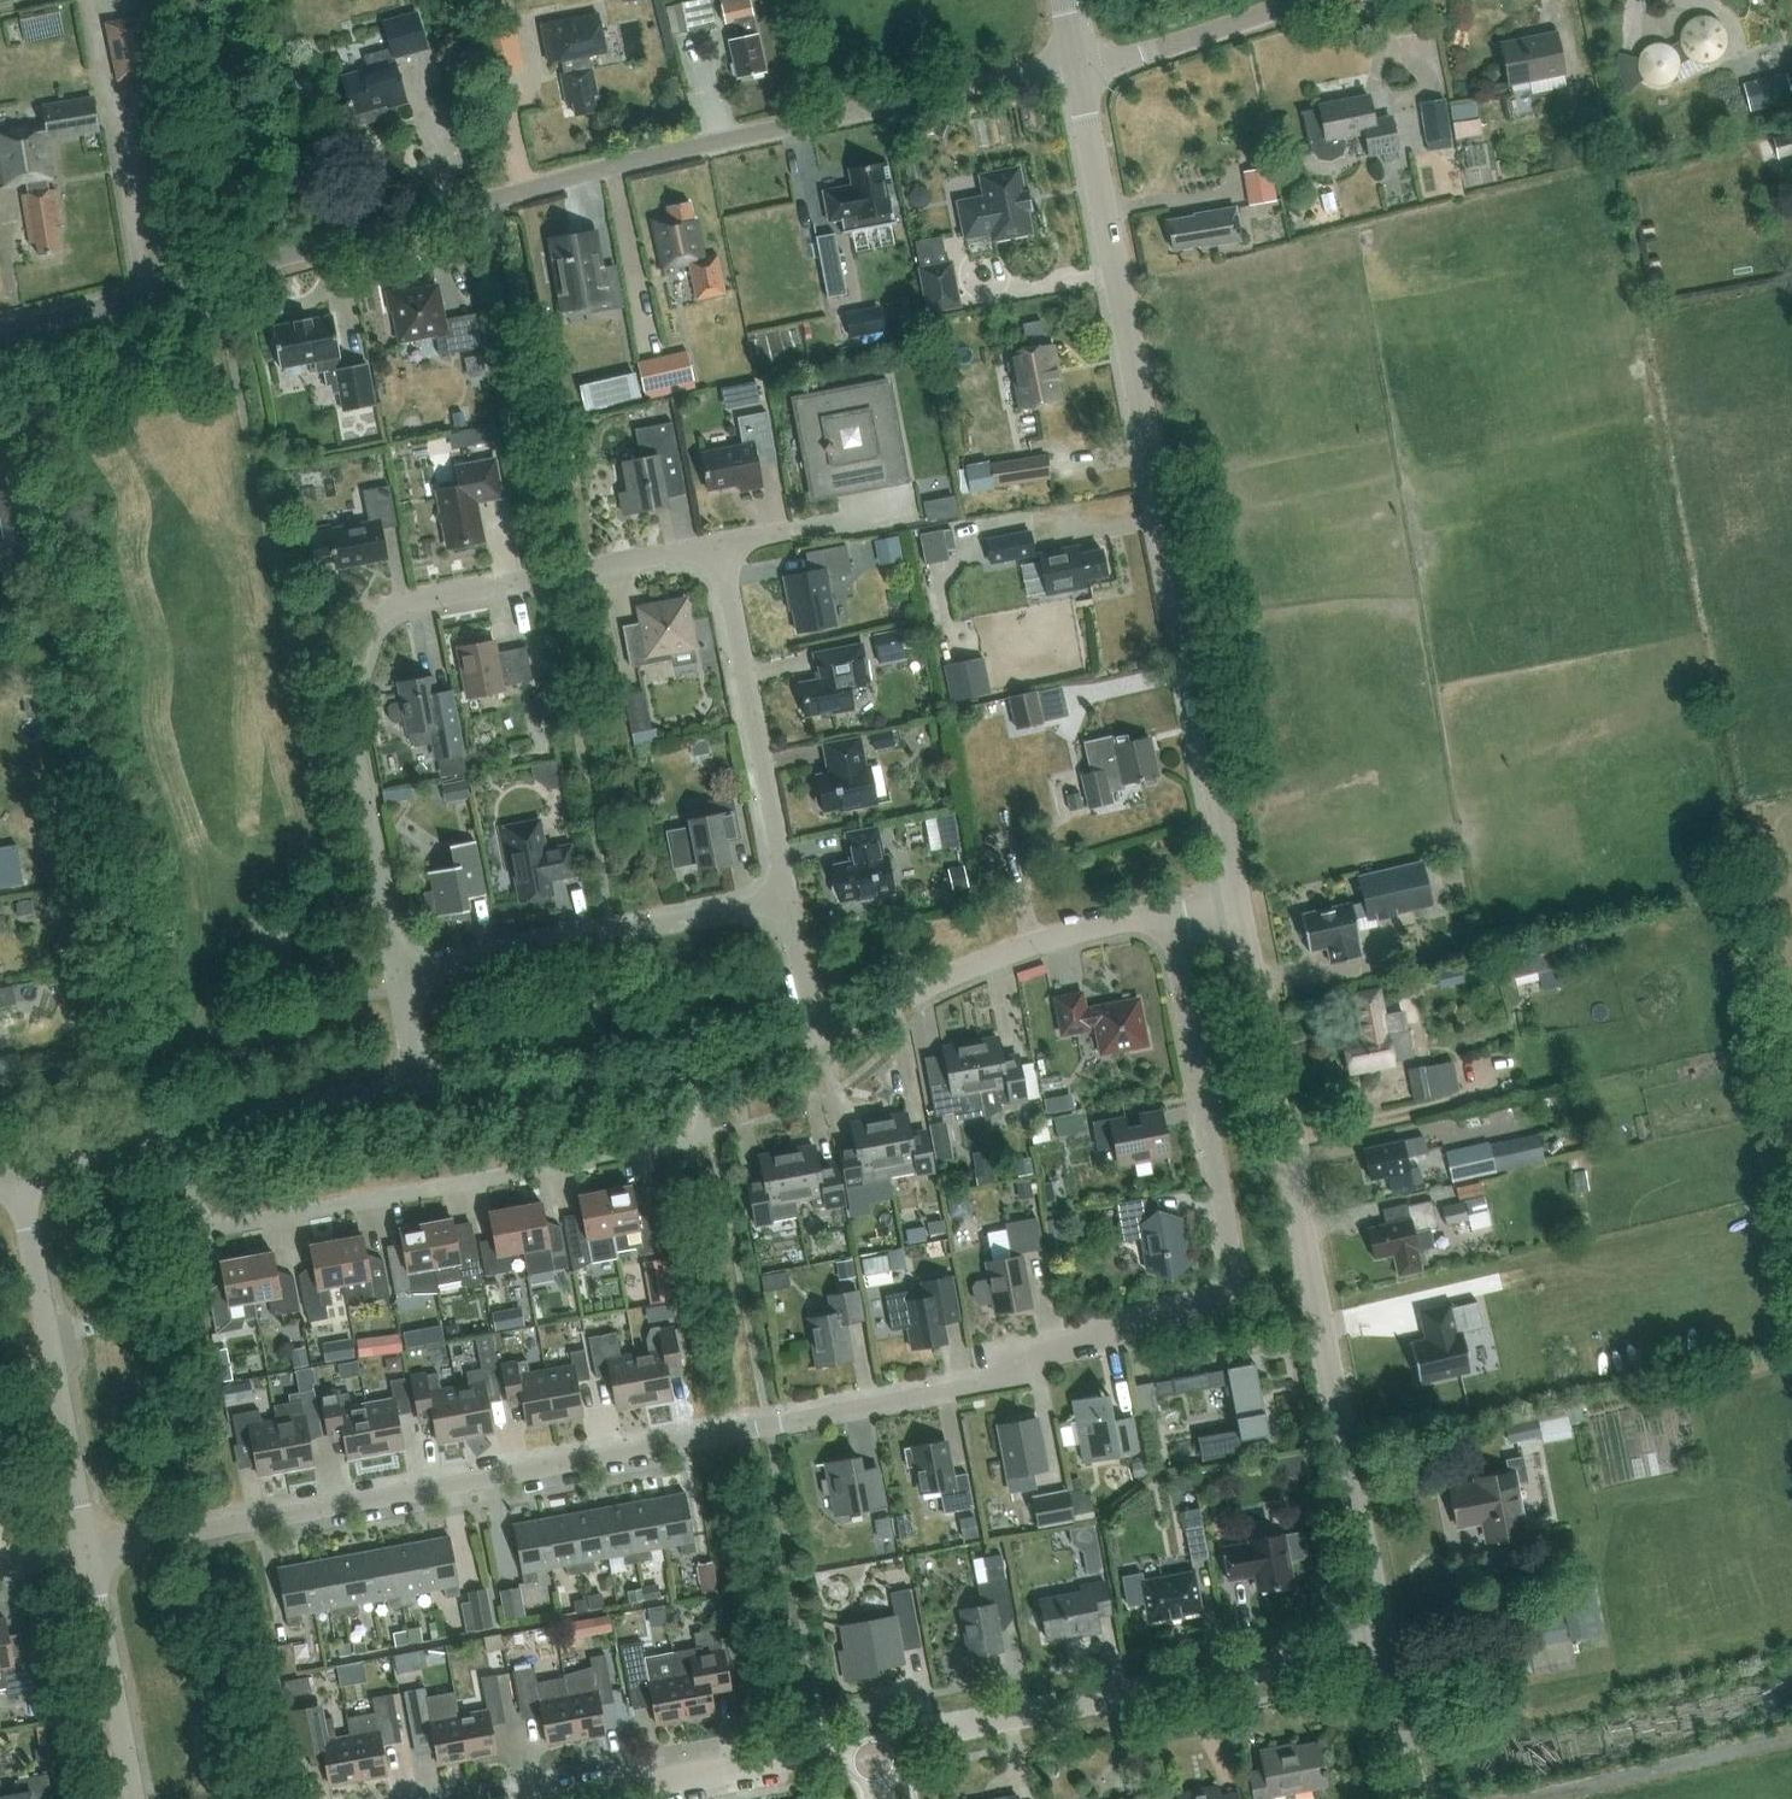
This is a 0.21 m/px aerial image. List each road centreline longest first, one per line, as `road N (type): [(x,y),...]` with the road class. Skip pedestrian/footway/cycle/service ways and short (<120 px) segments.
road 1 (residential): [(92,1552),(986,1382),(1062,1336),(1220,1297),(1235,1258),(1170,916)]
road 2 (unclassified): [(0,328),(735,137),(1078,65)]
road 3 (tertiary): [(1238,902),(1078,65)]
road 4 (tertiary): [(1384,1645),(1238,902)]
road 5 (residential): [(399,976),(346,704),(372,620),(398,602),(720,544)]
road 6 (residential): [(691,1066),(700,1121),(684,1143),(230,1226),(210,1223),(199,1212),(188,1137)]
road 7 (residential): [(1384,1645),(869,1742)]
road 8 (residential): [(399,976),(783,896)]
road 9 (residential): [(92,1552),(20,1174)]
road 10 (residential): [(814,1024),(872,1011),(1054,938),(1170,916)]
road 11 (residential): [(720,544),(783,896)]
road 12 (residential): [(869,1742),(568,1798)]
road 13 (residential): [(413,1091),(541,1094),(691,1066)]
road 14 (residential): [(136,1798),(92,1552)]
road 15 (unclassified): [(1078,65),(1142,55),(1301,0)]
road 16 (residential): [(188,1137),(413,1091)]
road 17 (residential): [(720,544),(901,507)]
road 18 (residential): [(20,1174),(188,1137)]
road 19 (tertiary): [(1413,1798),(1384,1645)]
road 20 (residential): [(783,896),(814,1024)]
road 21 (residential): [(691,1066),(814,1024)]

